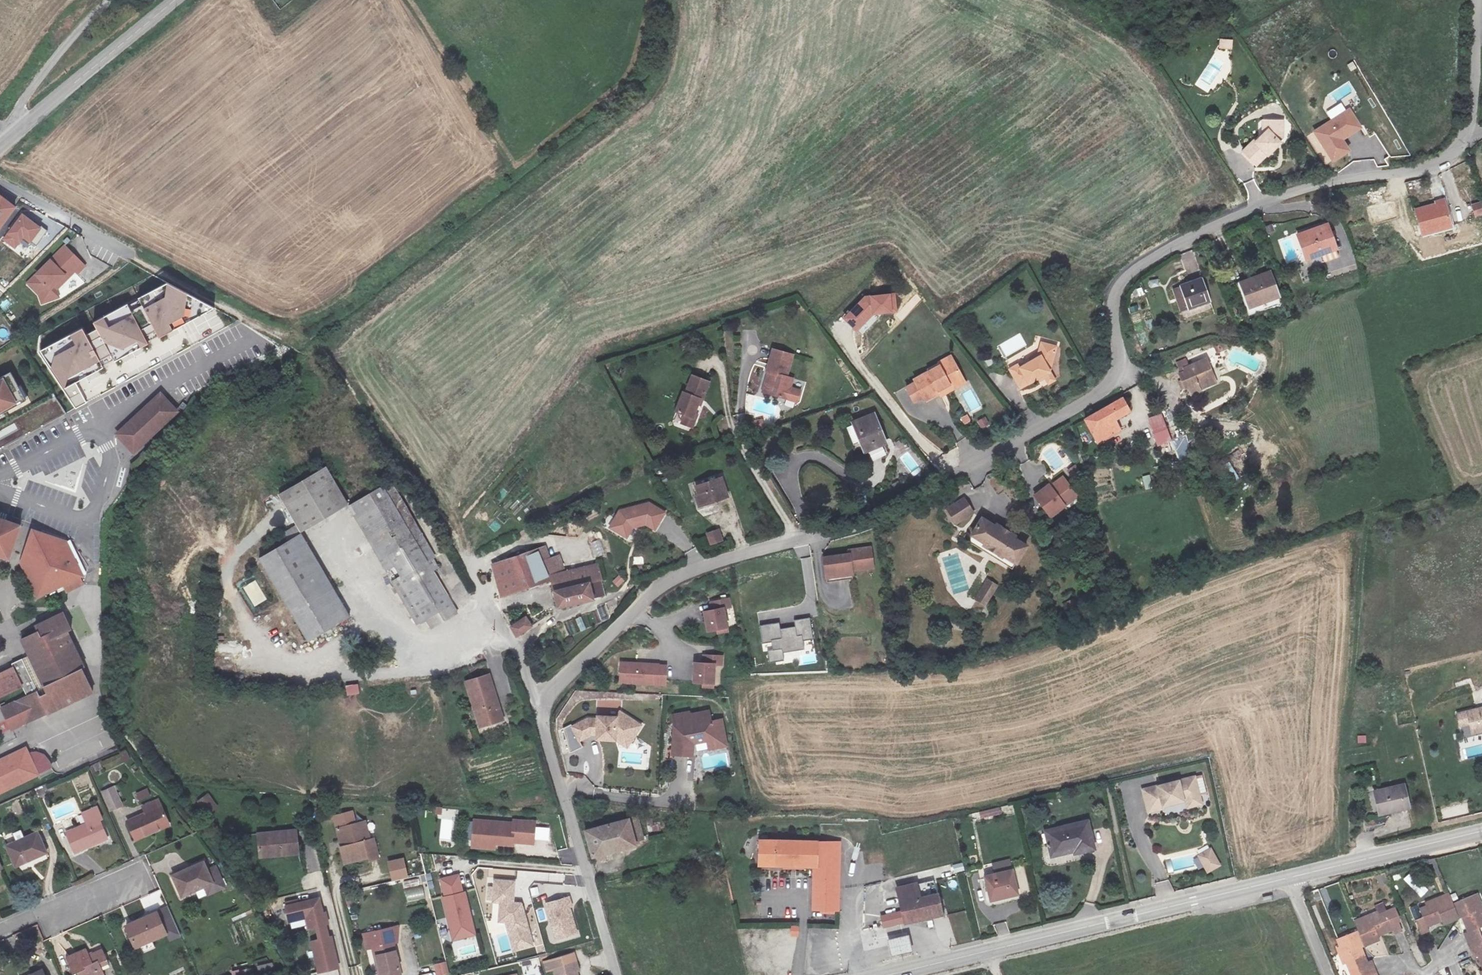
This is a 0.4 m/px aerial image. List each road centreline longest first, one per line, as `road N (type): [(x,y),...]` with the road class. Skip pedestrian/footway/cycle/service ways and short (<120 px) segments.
road 1 (unclassified): [(1121,376),(868,518),(659,585),(549,687),(541,721),(614,974)]
road 2 (track): [(541,700),(456,553),(320,355),(129,253)]
road 3 (unclassified): [(1481,0),(1472,111),(1457,151),(1441,164),(1282,194),(1168,246),(1119,279),(1110,304),(1121,376)]
road 4 (secondary): [(1287,876),(891,974)]
road 5 (tertiary): [(17,128),(176,0)]
road 6 (secondary): [(1481,828),(1287,876)]
road 7 (unclassified): [(17,128),(28,97),(114,0)]
road 8 (residential): [(0,180),(129,253)]
road 9 (residential): [(0,935),(129,881)]

